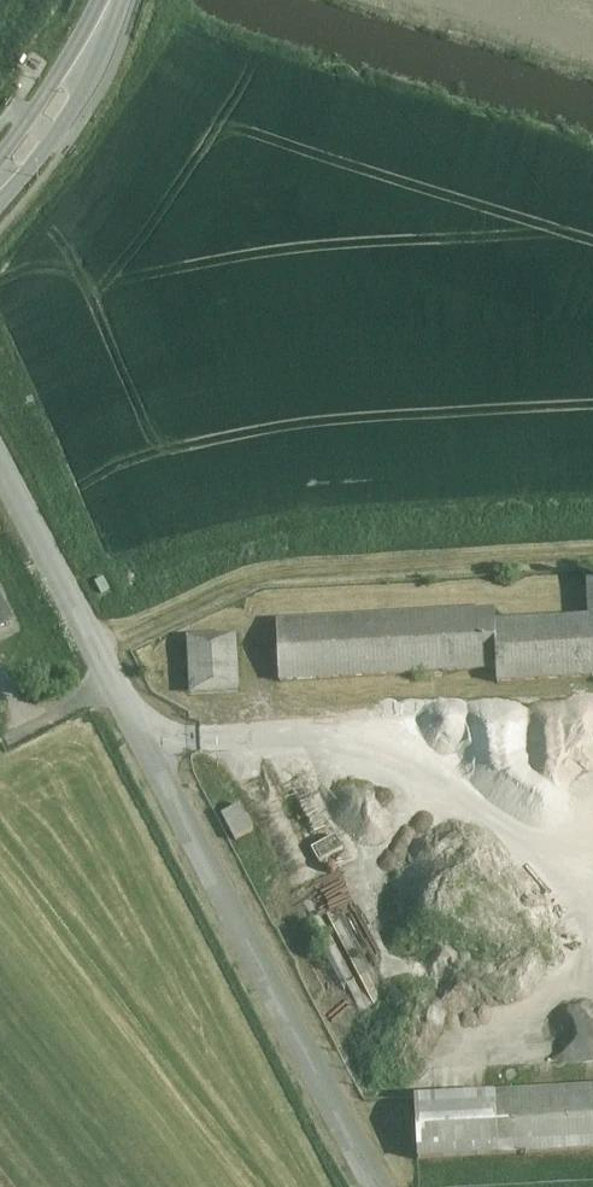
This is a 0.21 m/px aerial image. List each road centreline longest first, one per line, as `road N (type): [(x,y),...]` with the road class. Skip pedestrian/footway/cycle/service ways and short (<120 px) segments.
road 1 (residential): [(378,1186),(0,464)]
road 2 (residential): [(0,176),(81,60),(110,0)]

